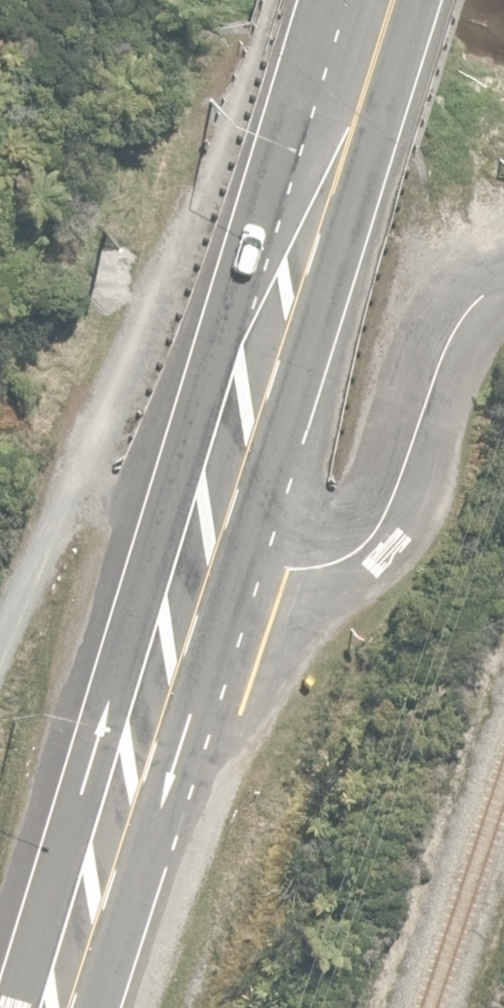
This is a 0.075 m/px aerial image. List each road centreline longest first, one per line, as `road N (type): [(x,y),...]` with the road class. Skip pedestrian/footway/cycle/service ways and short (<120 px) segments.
road 1 (primary): [(188,588),(384,0)]
road 2 (residential): [(188,588),(300,584),(343,571),(369,548),(400,491),(462,314),(482,282),(503,272)]
road 3 (primary): [(52,1007),(188,588)]

